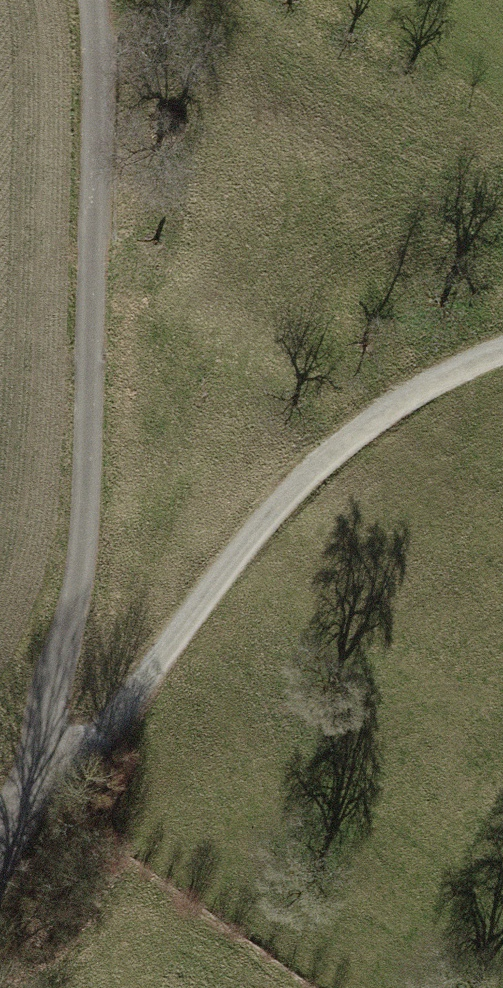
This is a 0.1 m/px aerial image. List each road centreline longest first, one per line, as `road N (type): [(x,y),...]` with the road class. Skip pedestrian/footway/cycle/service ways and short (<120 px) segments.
road 1 (residential): [(0,840),(35,768),(76,425),(71,0)]
road 2 (track): [(502,348),(422,373),(319,445),(131,683),(35,768),(0,813)]

